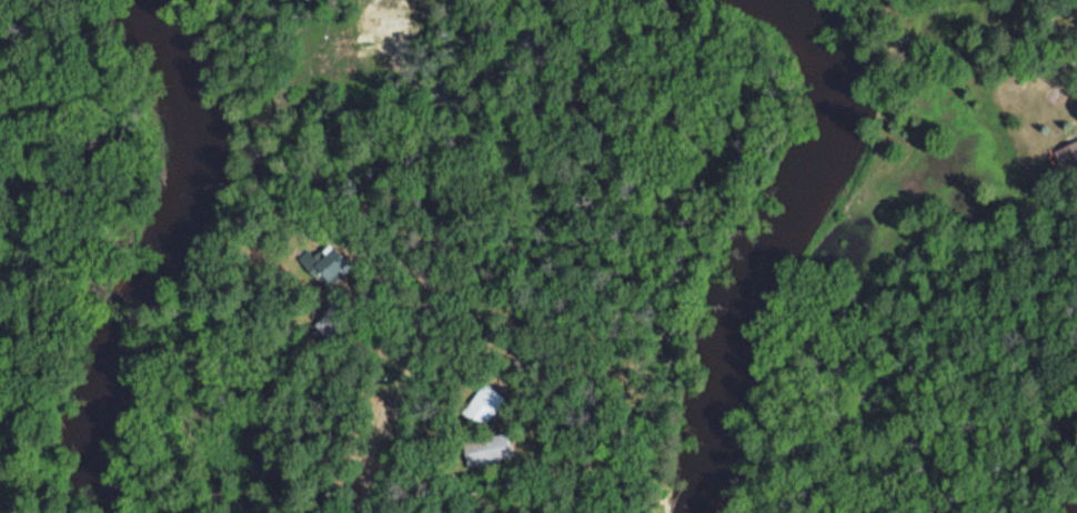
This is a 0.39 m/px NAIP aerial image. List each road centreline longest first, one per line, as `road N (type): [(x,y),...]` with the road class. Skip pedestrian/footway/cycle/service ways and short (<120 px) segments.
road 1 (track): [(554,512),(426,265),(386,135)]
road 2 (track): [(339,512),(426,265)]

